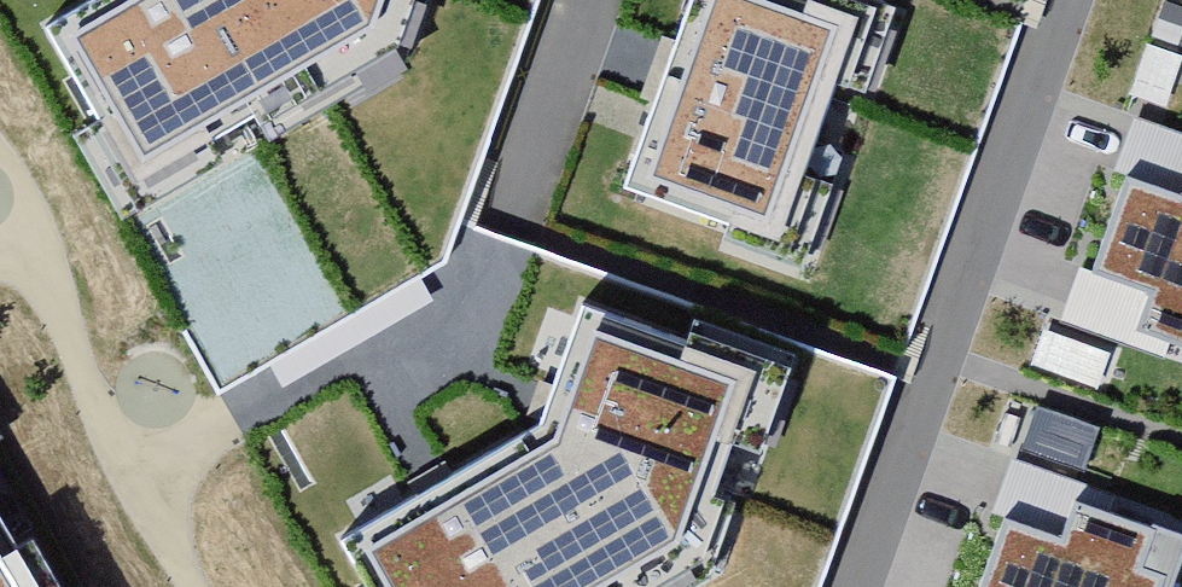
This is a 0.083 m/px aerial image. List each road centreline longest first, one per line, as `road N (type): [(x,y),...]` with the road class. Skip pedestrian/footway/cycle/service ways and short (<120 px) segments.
road 1 (residential): [(792,586),(1057,0)]

